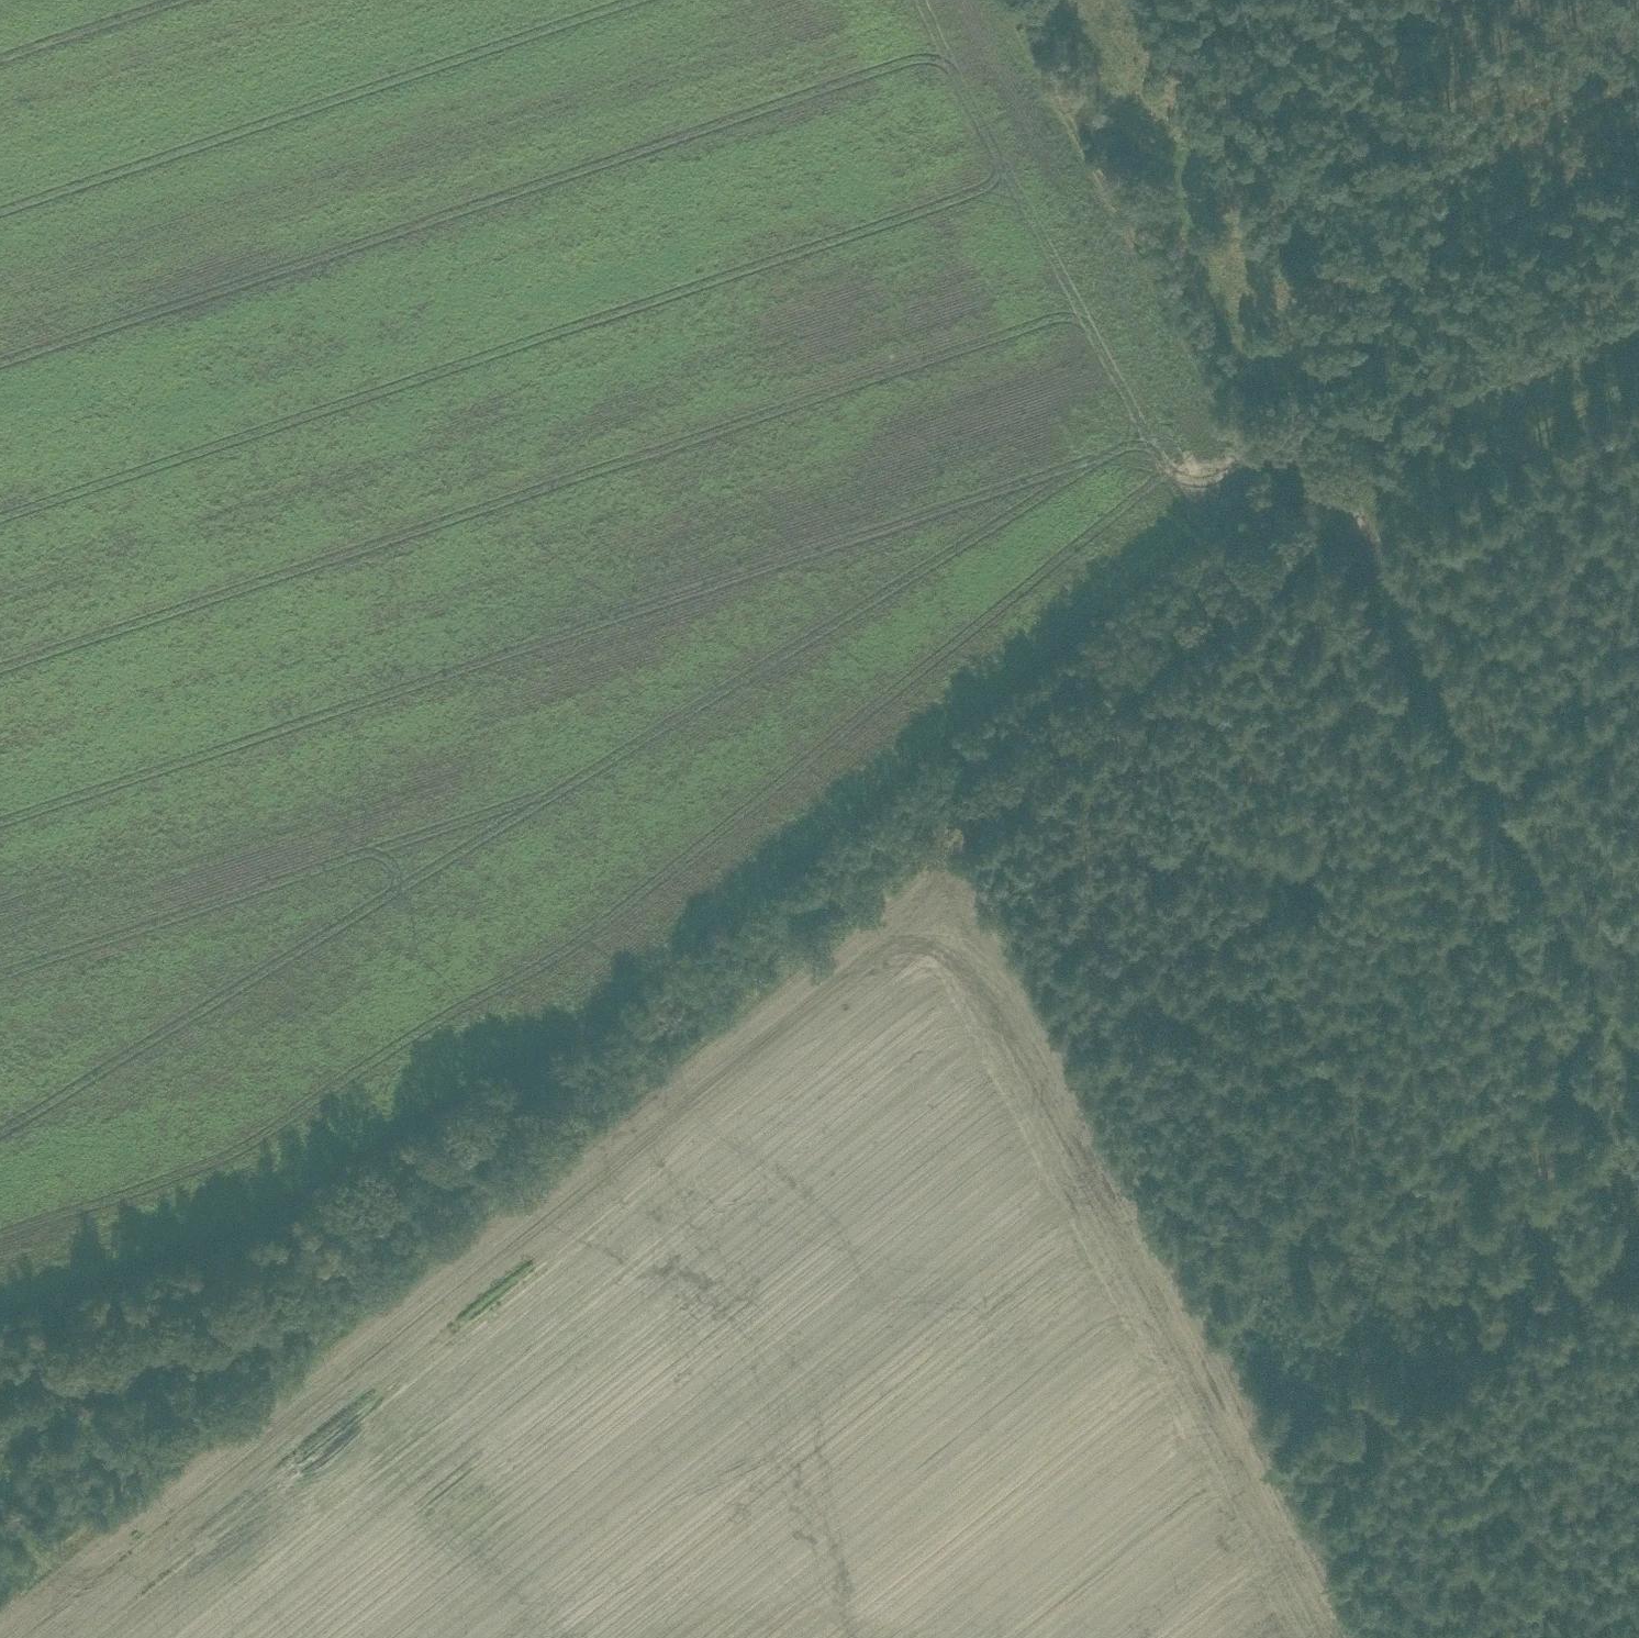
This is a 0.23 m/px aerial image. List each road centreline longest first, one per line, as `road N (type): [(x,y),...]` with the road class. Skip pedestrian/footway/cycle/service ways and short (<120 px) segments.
road 1 (track): [(1638,1042),(1361,527),(1638,372)]

